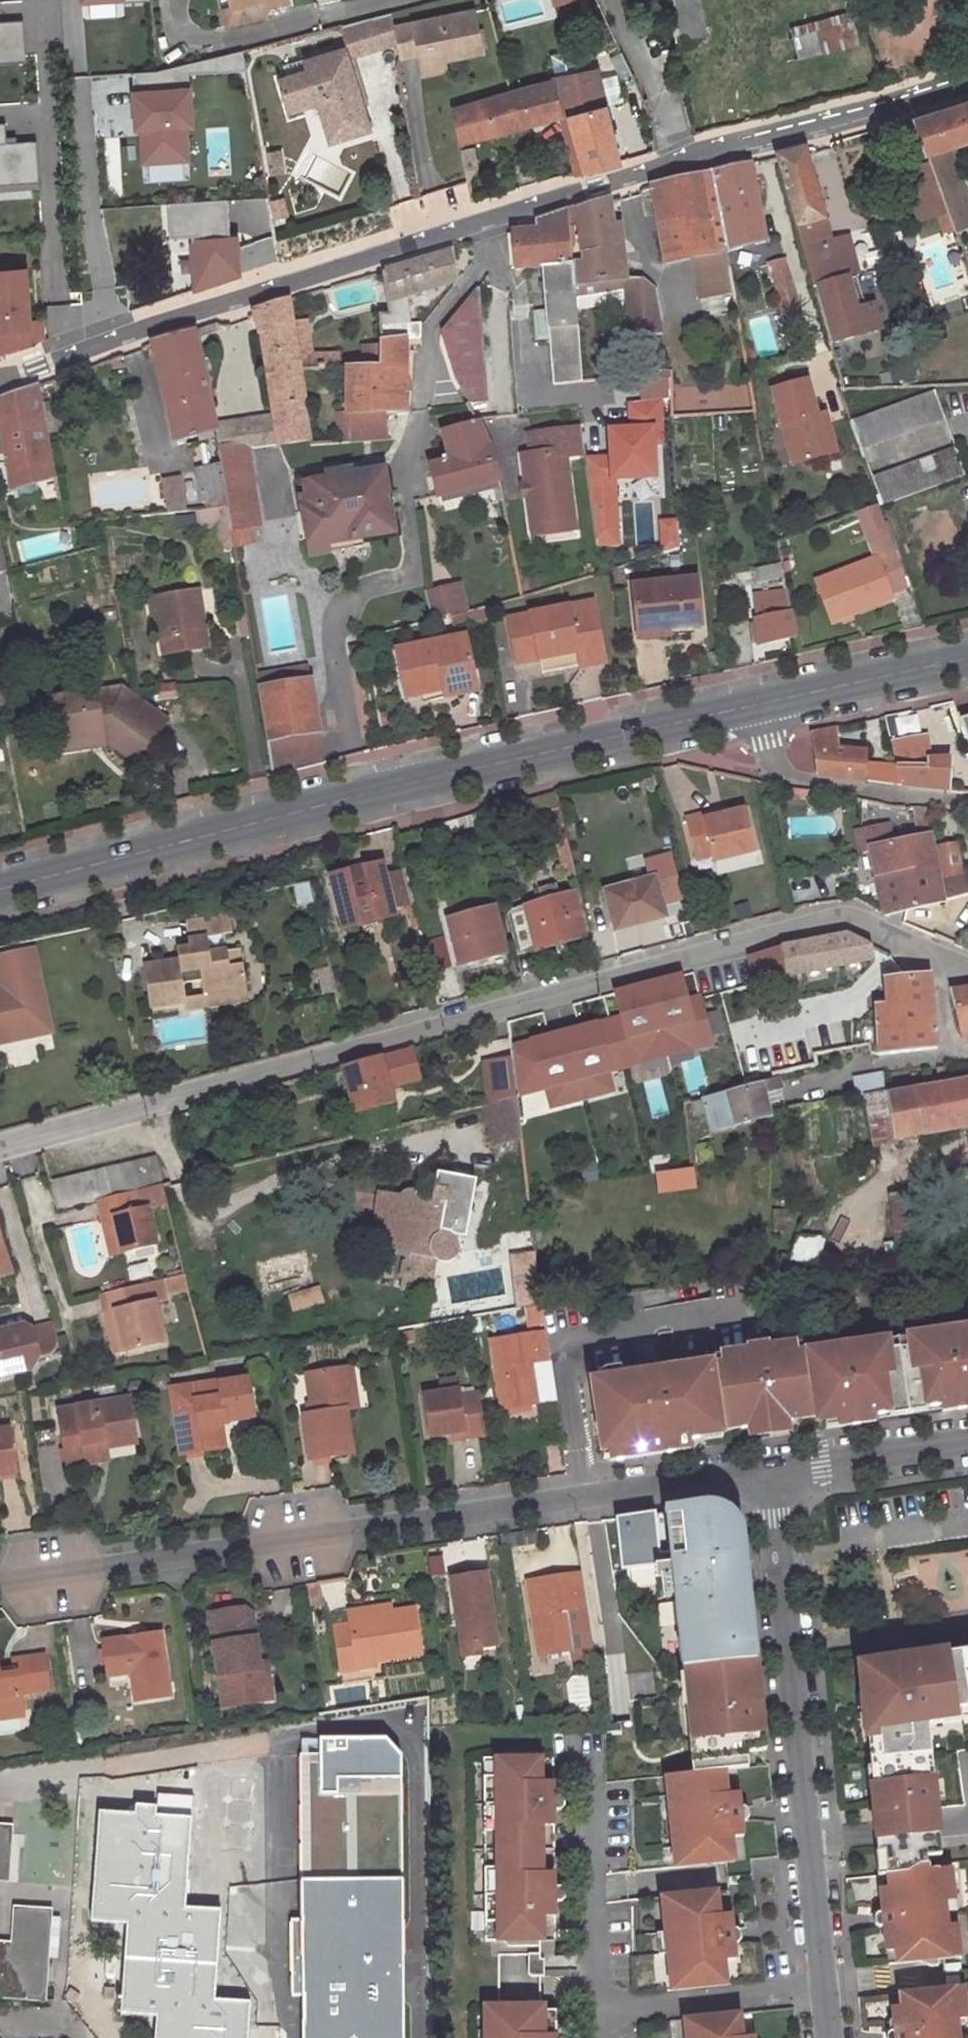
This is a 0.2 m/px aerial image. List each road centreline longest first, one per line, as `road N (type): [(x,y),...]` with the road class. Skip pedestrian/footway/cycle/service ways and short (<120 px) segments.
road 1 (residential): [(967,977),(846,913),(0,1146)]
road 2 (residential): [(73,353),(680,159),(967,78)]
road 3 (residential): [(762,704),(0,889)]
road 4 (residential): [(0,1583),(768,1473)]
road 5 (residential): [(768,1473),(827,2037)]
road 6 (residential): [(73,353),(58,306),(37,5)]
road 7 (residential): [(967,798),(804,782),(784,770),(762,704)]
road 8 (residential): [(967,659),(762,704)]
road 9 (residential): [(768,1473),(967,1444)]

